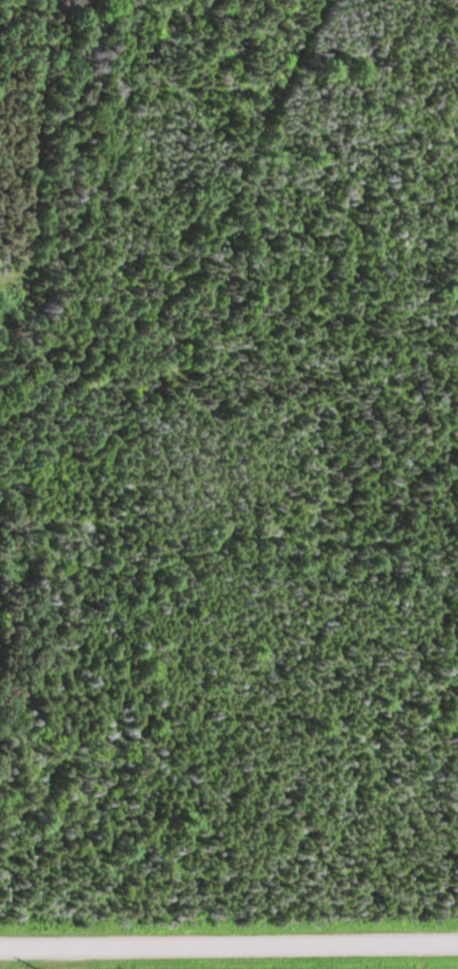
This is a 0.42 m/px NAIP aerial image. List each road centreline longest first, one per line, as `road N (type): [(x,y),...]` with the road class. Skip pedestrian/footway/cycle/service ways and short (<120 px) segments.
road 1 (secondary): [(0,948),(457,943)]

